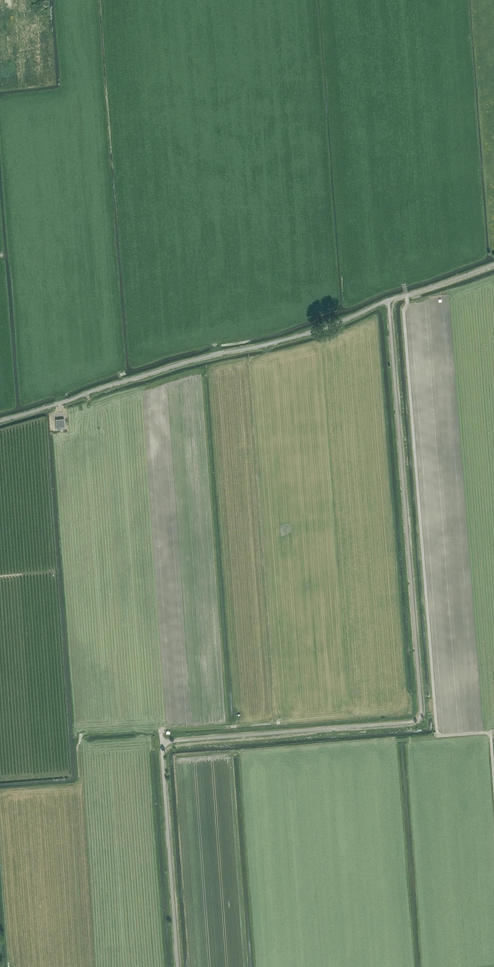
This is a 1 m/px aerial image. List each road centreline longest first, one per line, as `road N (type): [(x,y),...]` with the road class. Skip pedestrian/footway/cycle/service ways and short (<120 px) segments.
road 1 (track): [(493,776),(491,734),(438,736),(404,284)]

